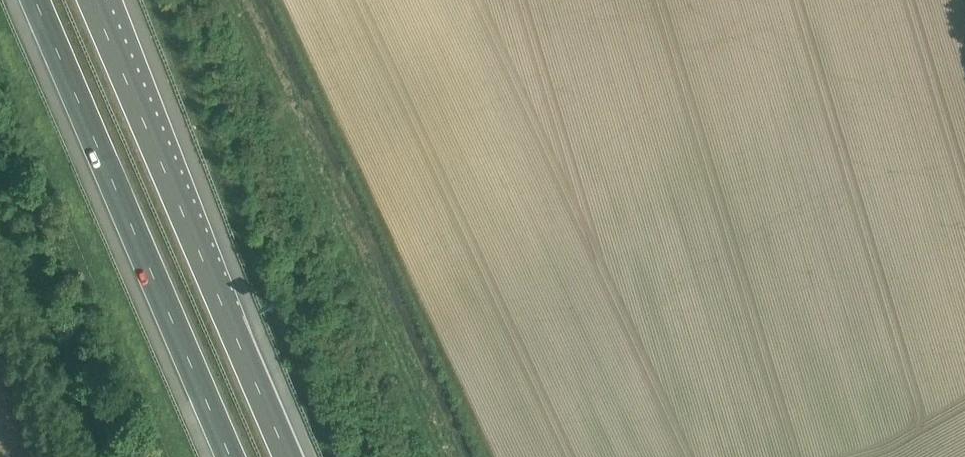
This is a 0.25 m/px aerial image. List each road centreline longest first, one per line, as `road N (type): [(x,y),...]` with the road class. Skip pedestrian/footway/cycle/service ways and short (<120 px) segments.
road 1 (motorway): [(37,0),(236,456)]
road 2 (motorway): [(291,456),(94,0)]

